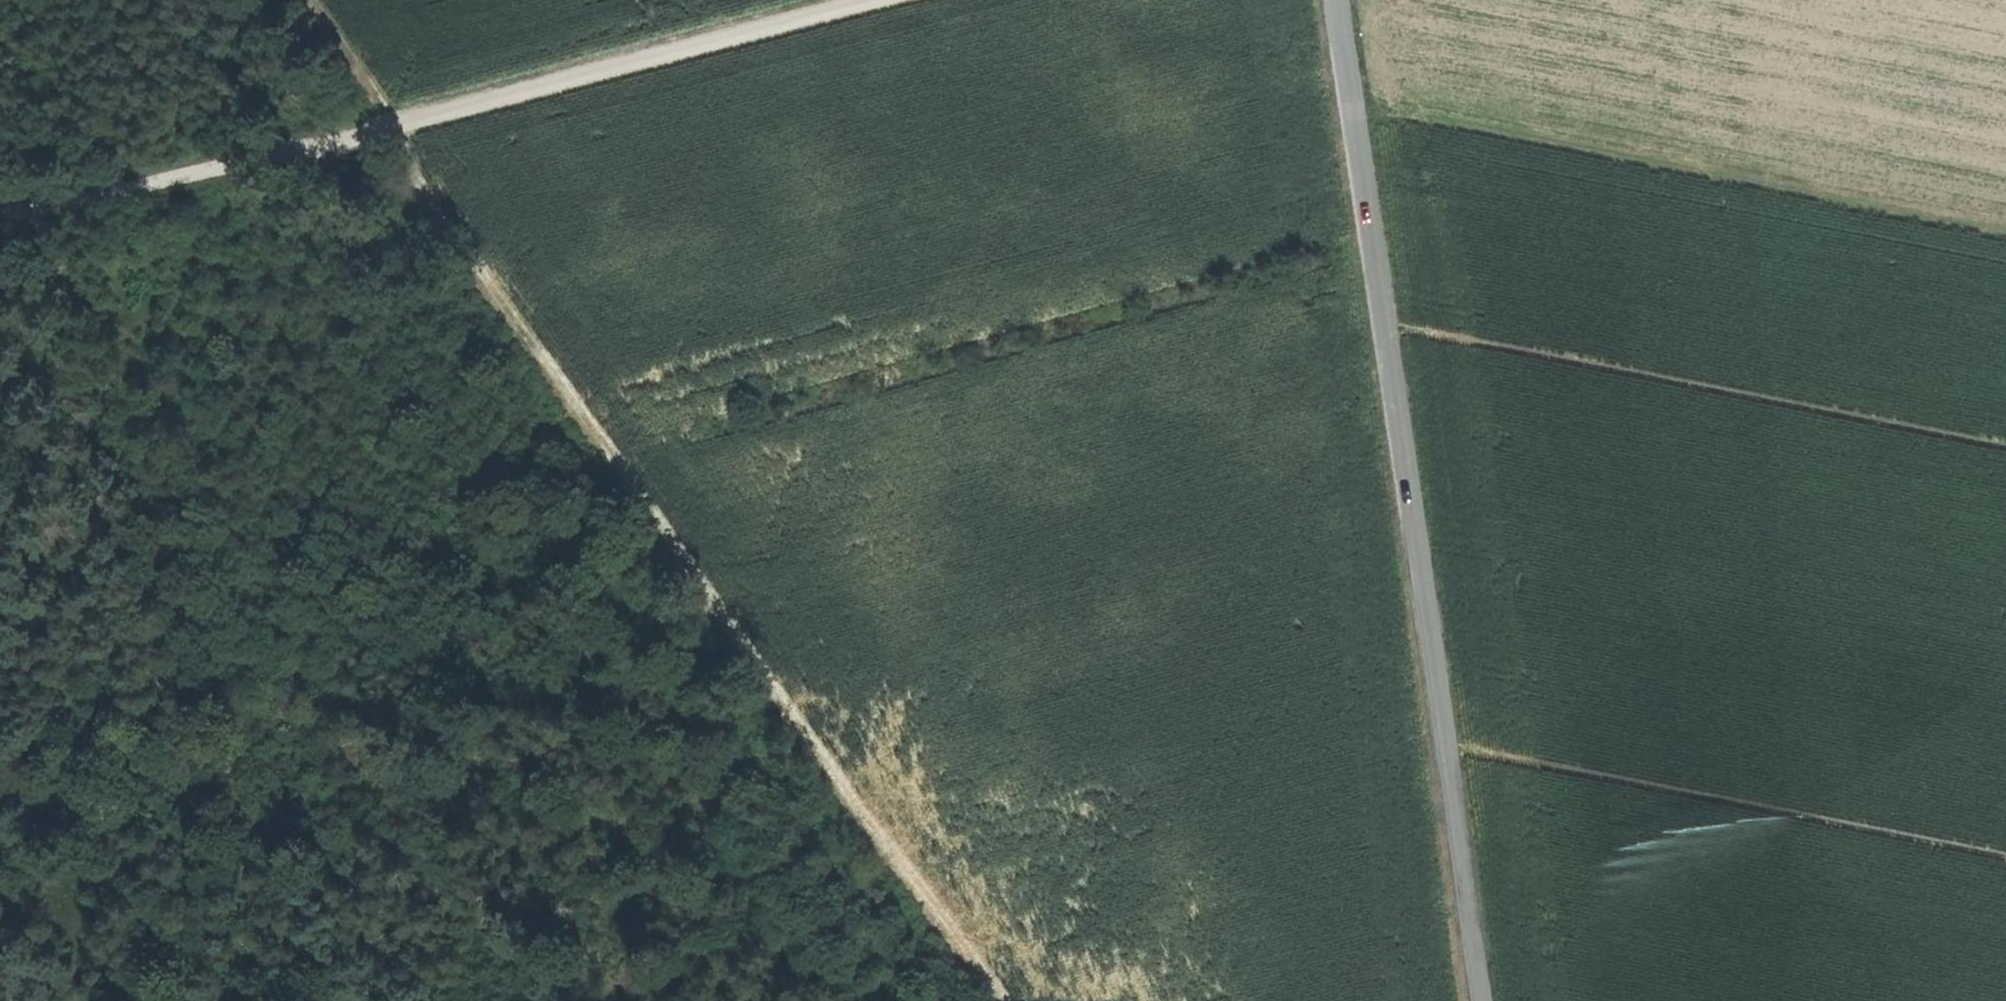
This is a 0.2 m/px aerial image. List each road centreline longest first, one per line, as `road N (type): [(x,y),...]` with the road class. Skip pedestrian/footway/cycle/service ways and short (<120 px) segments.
road 1 (unclassified): [(1337,0),(1482,1000)]
road 2 (track): [(0,223),(886,0)]

